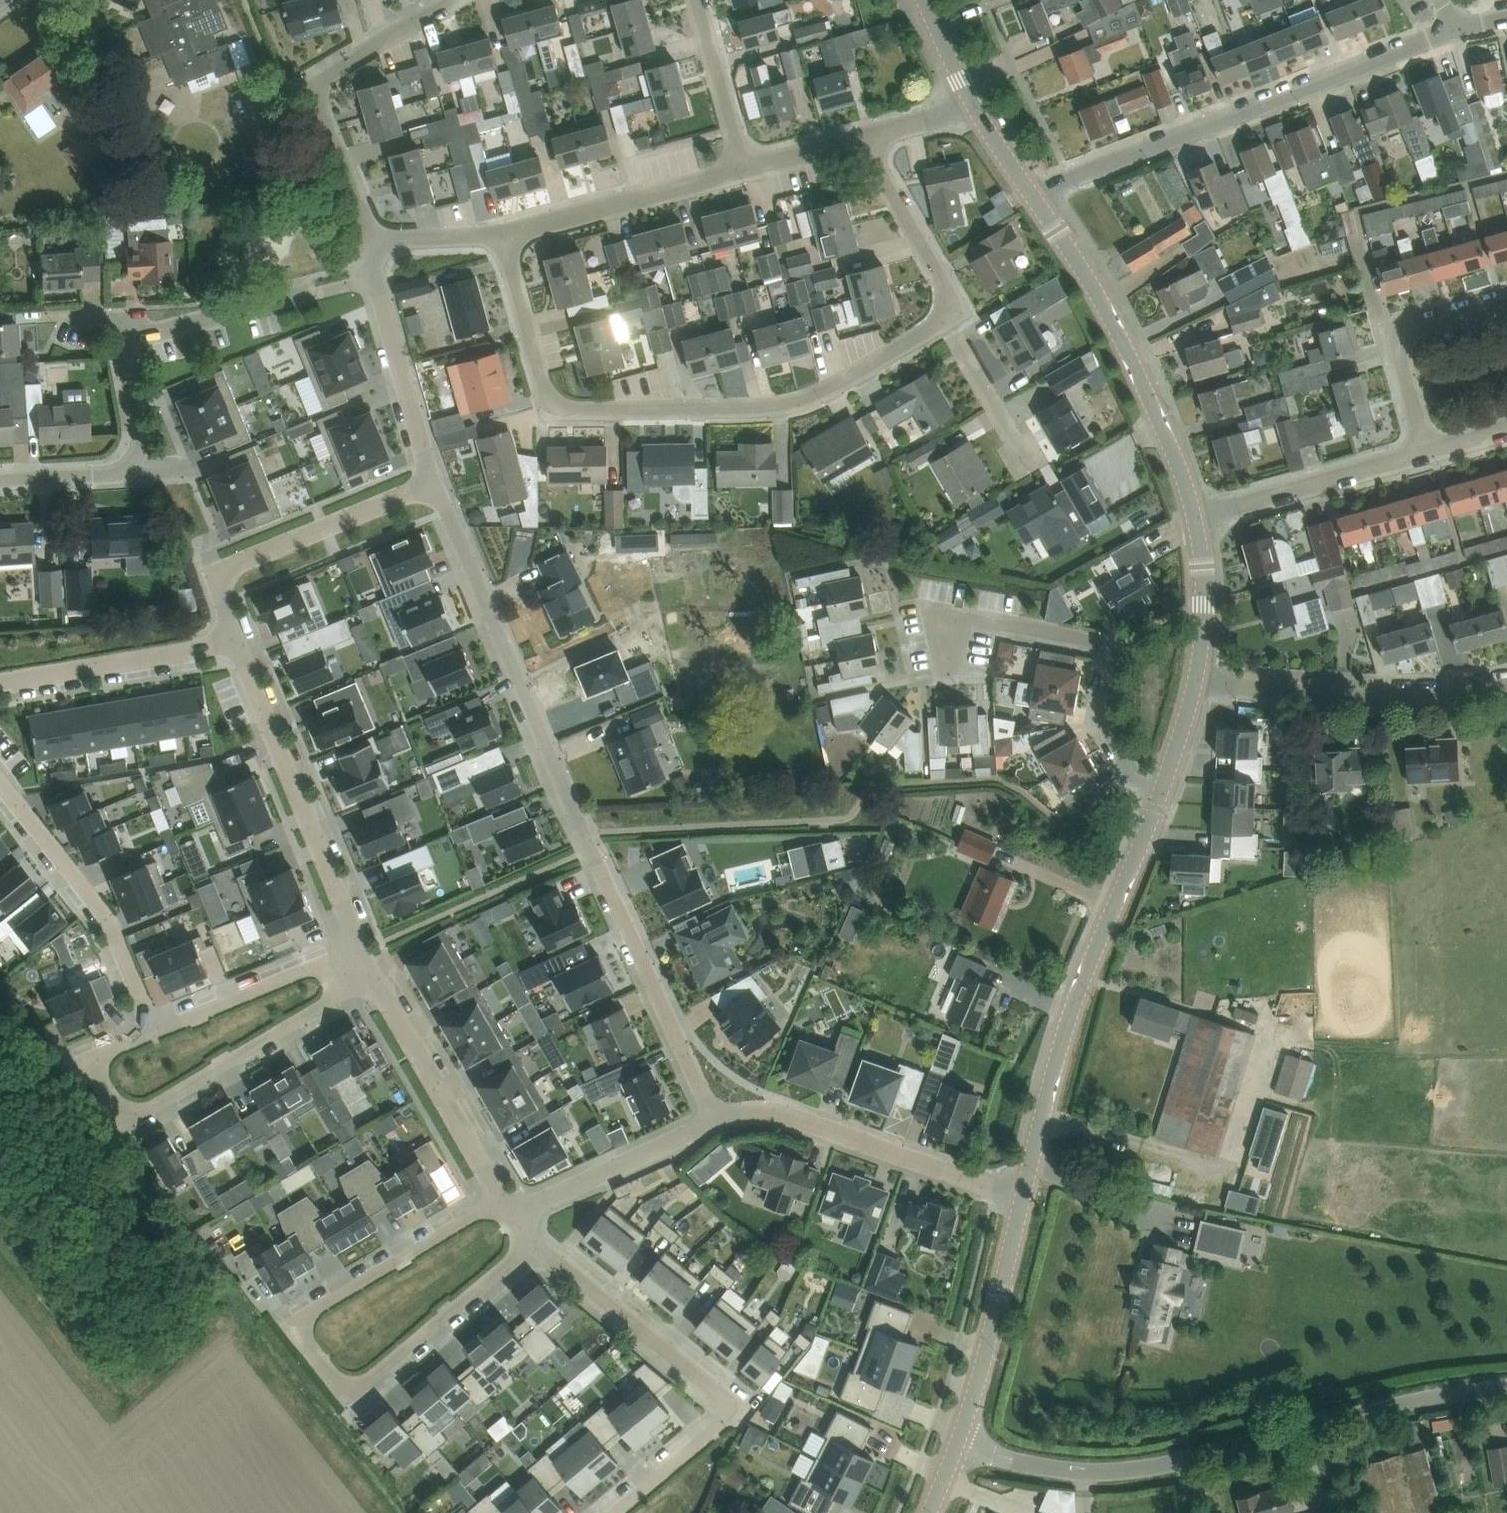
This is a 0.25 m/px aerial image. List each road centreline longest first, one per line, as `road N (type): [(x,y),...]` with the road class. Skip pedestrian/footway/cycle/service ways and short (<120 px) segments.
road 1 (residential): [(433,483),(712,1117)]
road 2 (residential): [(942,315),(930,330),(794,401),(569,410),(551,402),(541,382),(504,233)]
road 3 (residential): [(539,1241),(342,1394),(288,1328),(499,1196)]
road 4 (unclassified): [(957,1445),(1097,1472),(1155,1466),(1381,1408),(1506,1385)]
road 5 (residential): [(1032,193),(1456,28)]
road 6 (tertiary): [(1021,1195),(1079,981),(1160,794)]
road 7 (residential): [(539,1241),(730,1403),(606,1512)]
road 8 (residential): [(155,1031),(106,1054),(103,1084),(123,1106),(154,1105),(371,974)]
road 9 (residential): [(1160,794),(1140,784),(1101,710),(1107,654),(1099,645),(956,620),(945,632),(949,671)]
road 10 (tertiary): [(1196,517),(1134,364),(1032,193)]
road 11 (residential): [(359,947),(235,636)]
road 12 (residential): [(1021,1195),(793,1116),(757,1109),(712,1117)]
road 13 (residential): [(452,0),(323,81),(367,225),(379,237)]
road 14 (unclassified): [(1196,679),(1319,694),(1506,686)]
road 15 (residential): [(235,636),(219,584),(235,560),(433,483)]
road 16 (residential): [(0,784),(109,919),(155,1031)]
road 17 (residential): [(0,479),(131,463),(139,440),(124,355),(137,336)]
road 18 (tertiary): [(957,1445),(1021,1195)]
road 19 (residential): [(499,1196),(371,974)]
road 20 (residential): [(504,233),(743,169)]
road 21 (residential): [(137,336),(374,274)]
road 22 (residential): [(235,636),(0,683)]
road 23 (residential): [(1196,517),(1423,449)]
road 24 (residential): [(1423,449),(1403,333),(1506,297)]
road 25 (residential): [(359,947),(155,1031)]
road 26 (residential): [(712,1117),(518,1218)]
road 27 (residential): [(374,274),(433,483)]
road 28 (residential): [(862,137),(942,277),(942,315)]
road 29 (residential): [(1031,471),(942,315)]
road 30 (residential): [(743,169),(689,0)]
road 31 (tertiary): [(1196,679),(1203,605),(1196,517)]
road 32 (residential): [(379,237),(504,233)]
road 33 (residential): [(743,169),(862,137)]
road 34 (tertiary): [(1160,794),(1196,679)]

